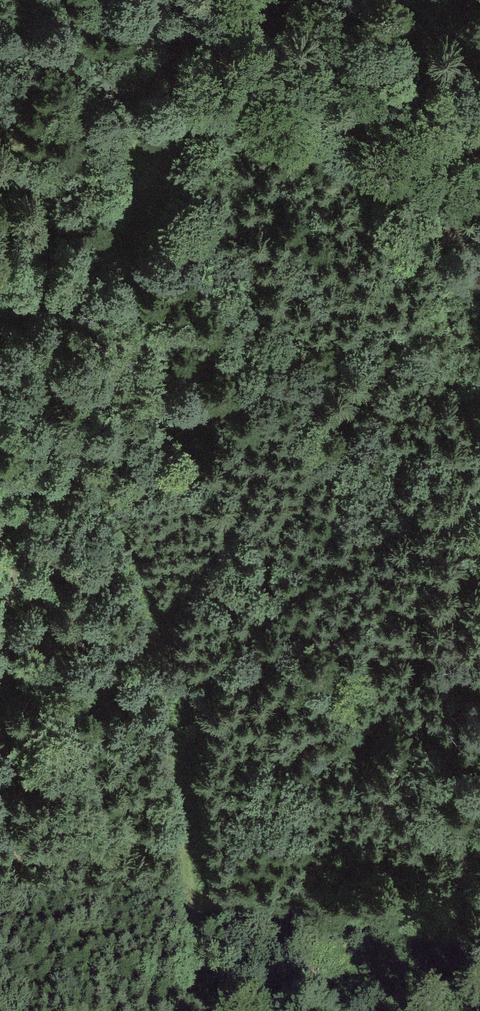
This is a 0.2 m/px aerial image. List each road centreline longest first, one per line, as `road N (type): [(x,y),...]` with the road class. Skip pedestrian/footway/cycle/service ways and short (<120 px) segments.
road 1 (track): [(48,413),(123,540),(142,606),(217,1010)]
road 2 (track): [(165,0),(187,73),(184,115),(154,166),(30,308),(0,305)]
road 3 (track): [(0,627),(48,413),(30,308)]

